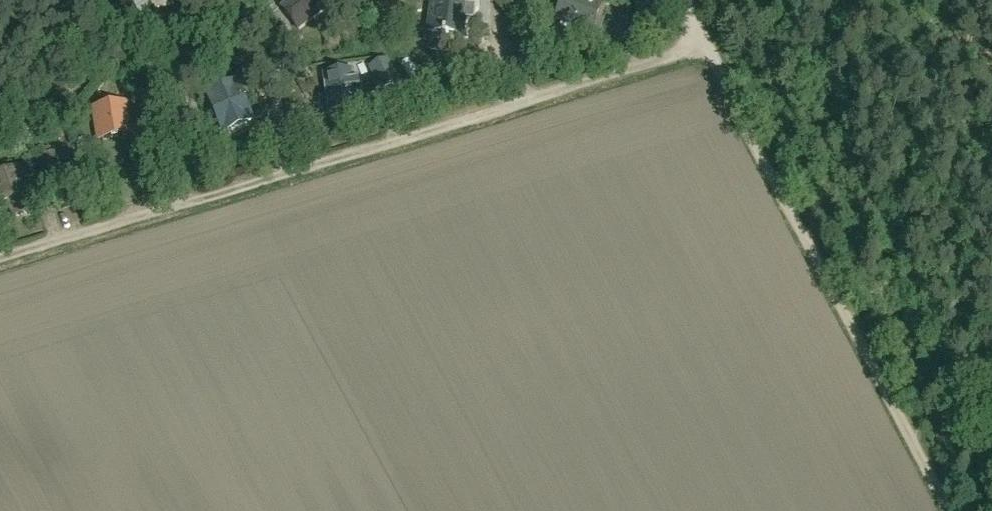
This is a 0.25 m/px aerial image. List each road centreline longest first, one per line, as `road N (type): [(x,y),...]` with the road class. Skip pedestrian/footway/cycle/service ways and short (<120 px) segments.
road 1 (unclassified): [(706,44),(0,257)]
road 2 (track): [(684,0),(907,432)]

